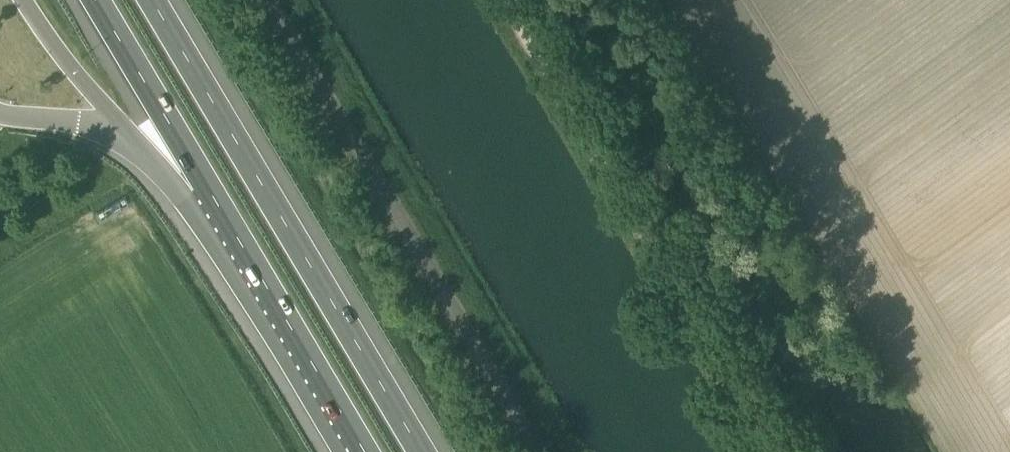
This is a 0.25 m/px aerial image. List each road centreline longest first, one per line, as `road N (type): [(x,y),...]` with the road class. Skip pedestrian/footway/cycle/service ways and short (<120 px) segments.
road 1 (track): [(501,0),(770,451)]
road 2 (motorway): [(428,451),(160,0)]
road 3 (unclassified): [(566,451),(298,0)]
road 4 (motorway): [(207,186),(366,451)]
road 5 (motorway): [(97,0),(207,186)]

